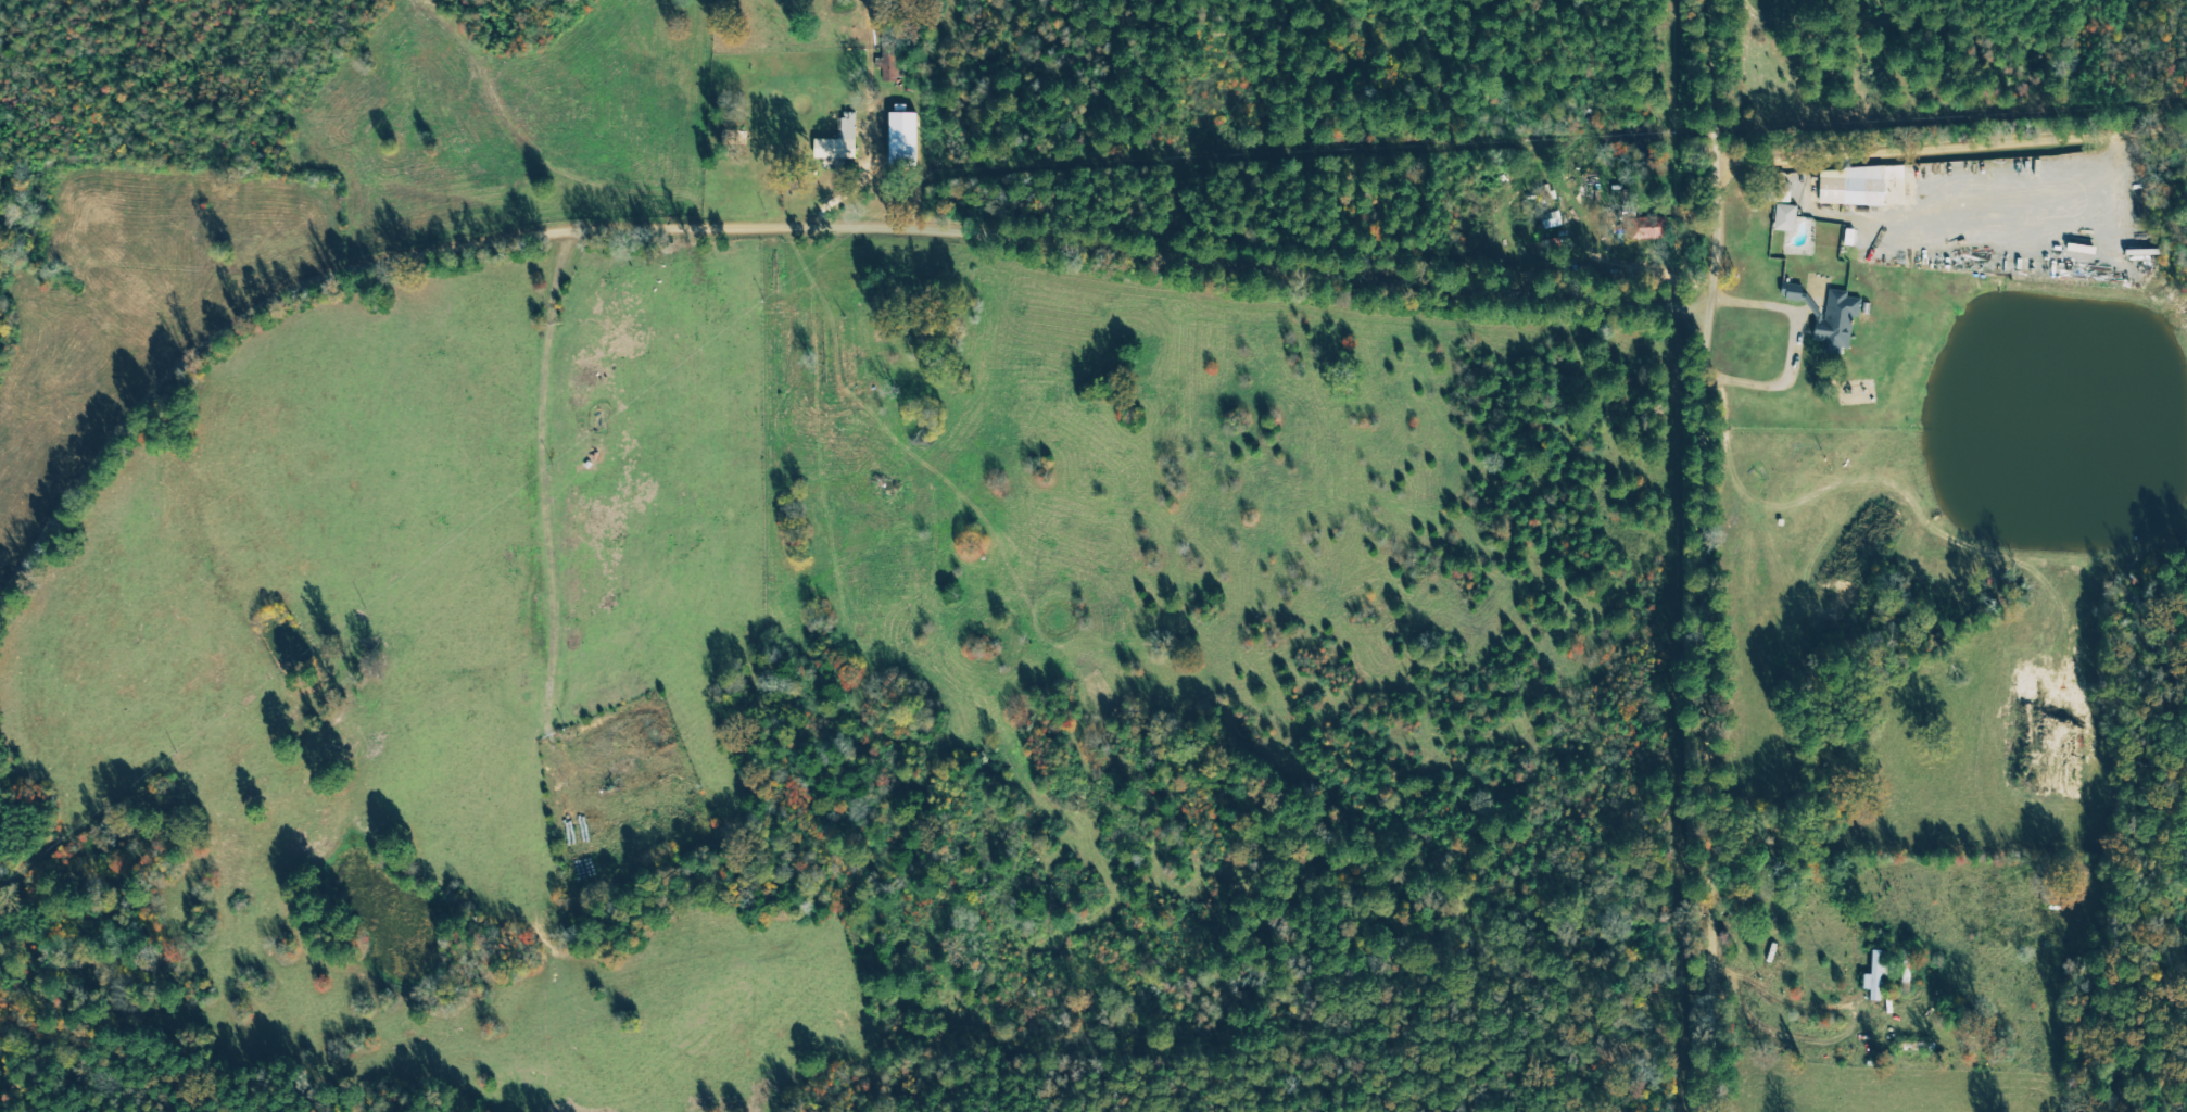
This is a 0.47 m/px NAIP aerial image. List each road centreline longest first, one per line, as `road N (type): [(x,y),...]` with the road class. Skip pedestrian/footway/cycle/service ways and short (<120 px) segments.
road 1 (residential): [(0,607),(143,392),(252,309),(317,277),(557,226),(835,223),(1699,311)]
road 2 (residential): [(1701,1111),(1699,311)]
road 3 (residential): [(1702,170),(2077,131),(2186,136)]
road 4 (residential): [(1702,170),(1700,0)]
road 5 (residential): [(1699,311),(1702,170)]

